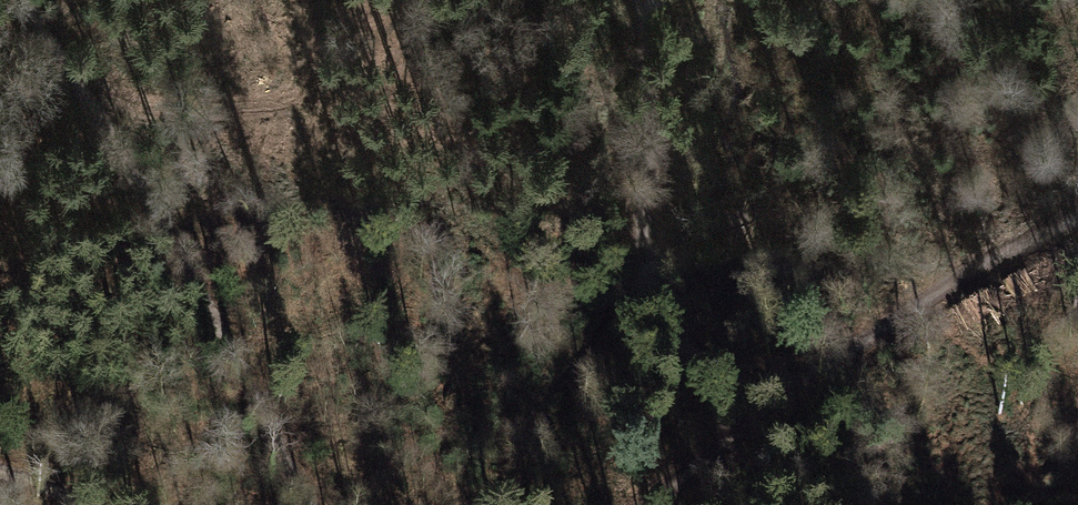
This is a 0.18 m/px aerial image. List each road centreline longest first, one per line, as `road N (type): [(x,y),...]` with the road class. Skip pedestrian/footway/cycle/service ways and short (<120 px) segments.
road 1 (track): [(310,504),(31,0)]
road 2 (track): [(1077,214),(765,403),(656,504)]
road 3 (track): [(765,403),(679,339),(649,283),(646,0)]

